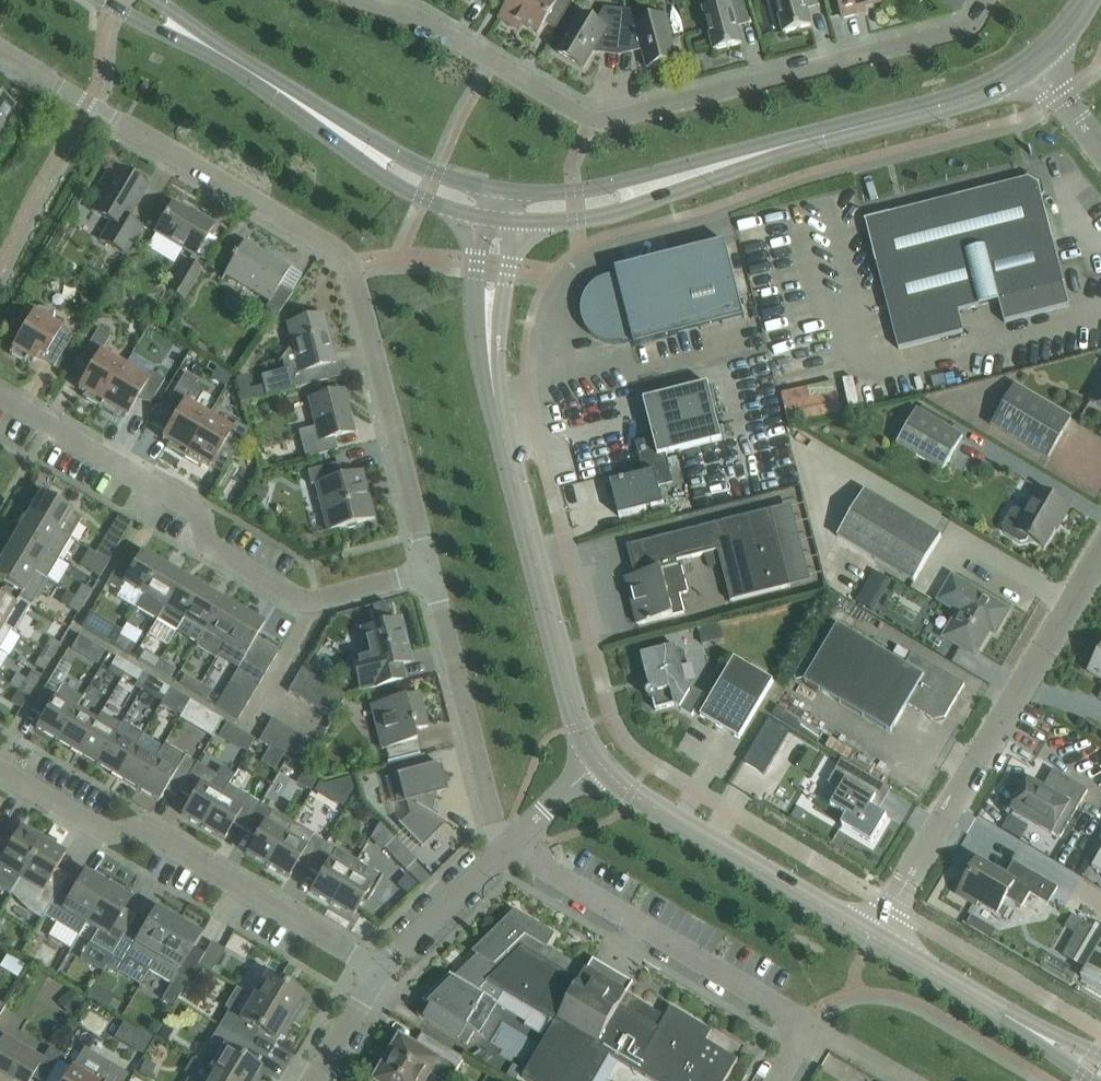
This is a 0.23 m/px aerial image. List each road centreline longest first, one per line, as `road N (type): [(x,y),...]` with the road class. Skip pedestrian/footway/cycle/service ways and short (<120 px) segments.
road 1 (residential): [(428,572),(355,277),(339,251),(0,50)]
road 2 (residential): [(361,0),(415,16),(590,118),(967,25),(987,0)]
road 3 (tertiary): [(598,758),(580,723),(495,406),(489,350),(497,219)]
road 4 (residential): [(428,572),(321,599),(294,596),(209,546),(199,513),(0,394)]
road 5 (residential): [(871,934),(1100,551)]
road 6 (residential): [(379,967),(141,827),(108,833),(0,770)]
road 7 (residential): [(795,1034),(779,1004),(507,843)]
road 8 (tertiary): [(497,219),(600,217),(824,134)]
road 9 (tertiary): [(824,134),(766,141),(570,190),(501,187)]
road 10 (tertiary): [(871,934),(633,790),(598,758)]
road 11 (residential): [(507,843),(491,813),(428,572)]
road 12 (tertiary): [(273,85),(421,198),(497,219)]
road 13 (tertiary): [(501,187),(432,170),(273,85)]
road 14 (tertiary): [(824,134),(972,93),(1034,64)]
road 15 (tertiary): [(1036,1030),(871,934)]
road 16 (residential): [(379,967),(507,843)]
road 17 (tertiary): [(105,0),(234,60)]
road 18 (residential): [(379,967),(312,1080)]
road 19 (residential): [(507,843),(598,758)]
road 20 (residential): [(795,1034),(831,1037),(903,1080)]

